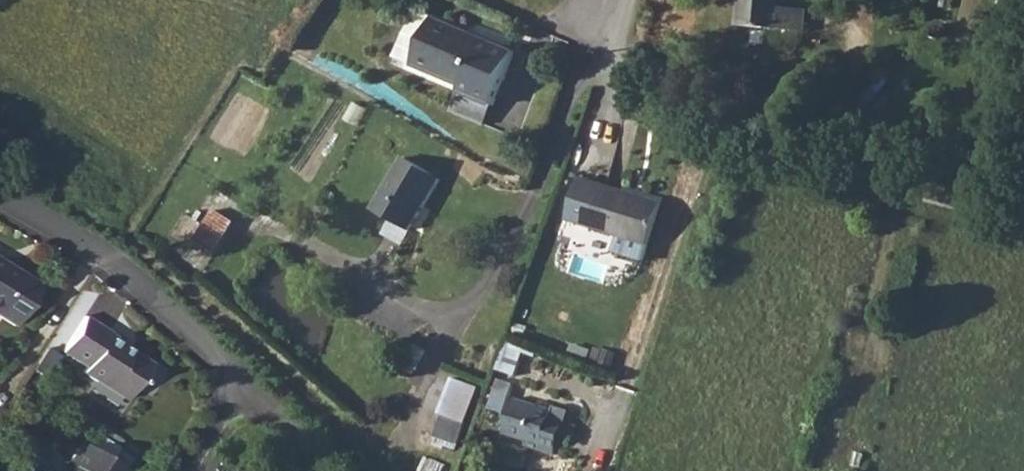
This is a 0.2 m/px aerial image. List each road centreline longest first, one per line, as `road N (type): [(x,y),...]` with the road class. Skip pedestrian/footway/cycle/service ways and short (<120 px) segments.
road 1 (track): [(1023,220),(871,179),(842,184),(711,155),(620,90)]
road 2 (residential): [(243,383),(96,253),(0,196)]
road 3 (residential): [(328,470),(243,383)]

